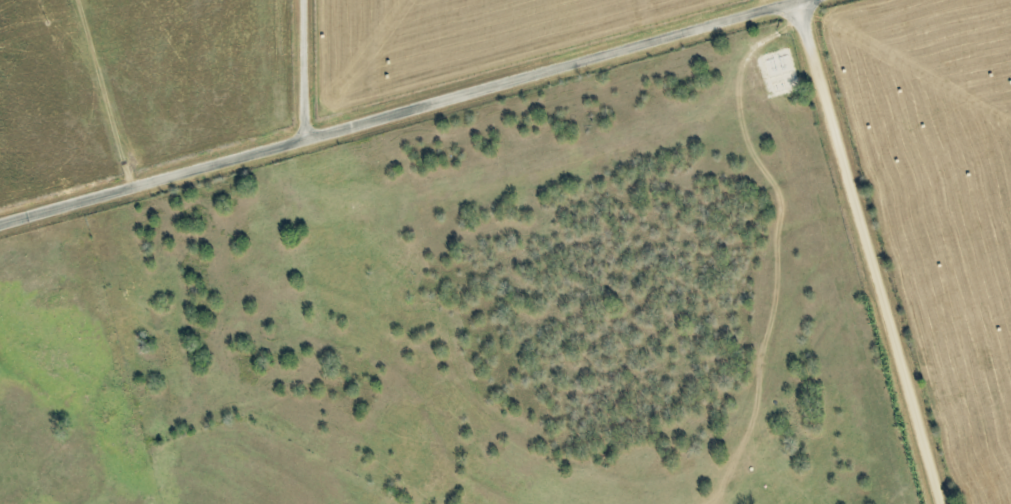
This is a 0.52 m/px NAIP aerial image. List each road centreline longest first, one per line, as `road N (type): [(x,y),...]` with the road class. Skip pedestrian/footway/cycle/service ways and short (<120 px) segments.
road 1 (residential): [(0,225),(797,0)]
road 2 (residential): [(946,503),(801,0)]
road 3 (residential): [(311,138),(309,0)]

